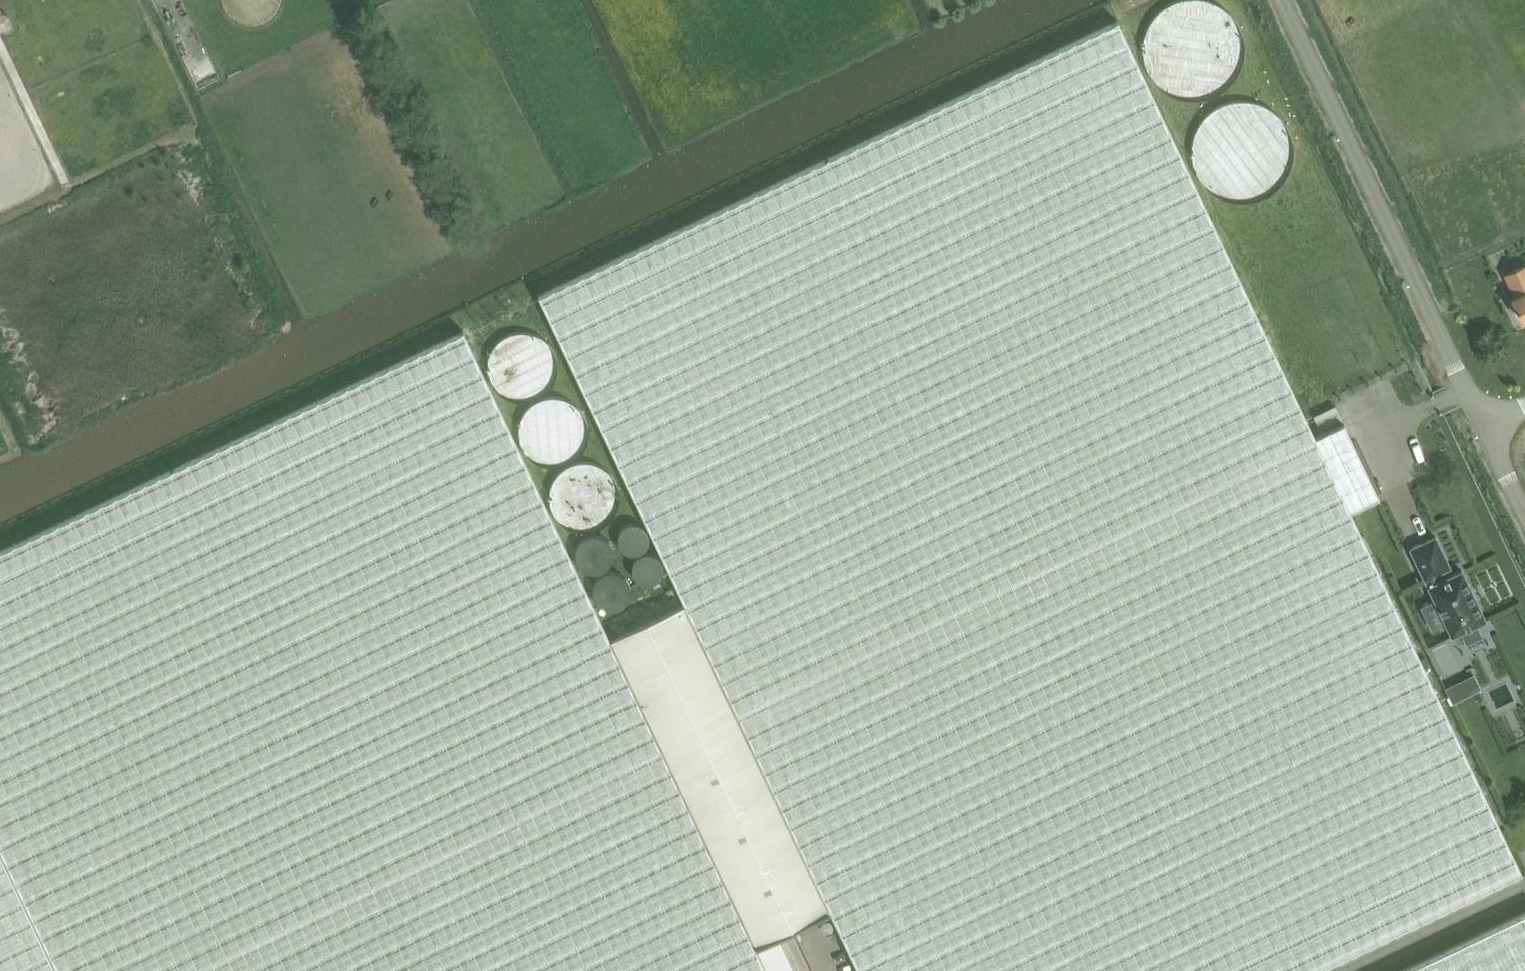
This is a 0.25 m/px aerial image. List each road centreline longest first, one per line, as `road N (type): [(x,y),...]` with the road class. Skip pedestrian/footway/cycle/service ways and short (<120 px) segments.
road 1 (residential): [(1486,429),(1283,0)]

